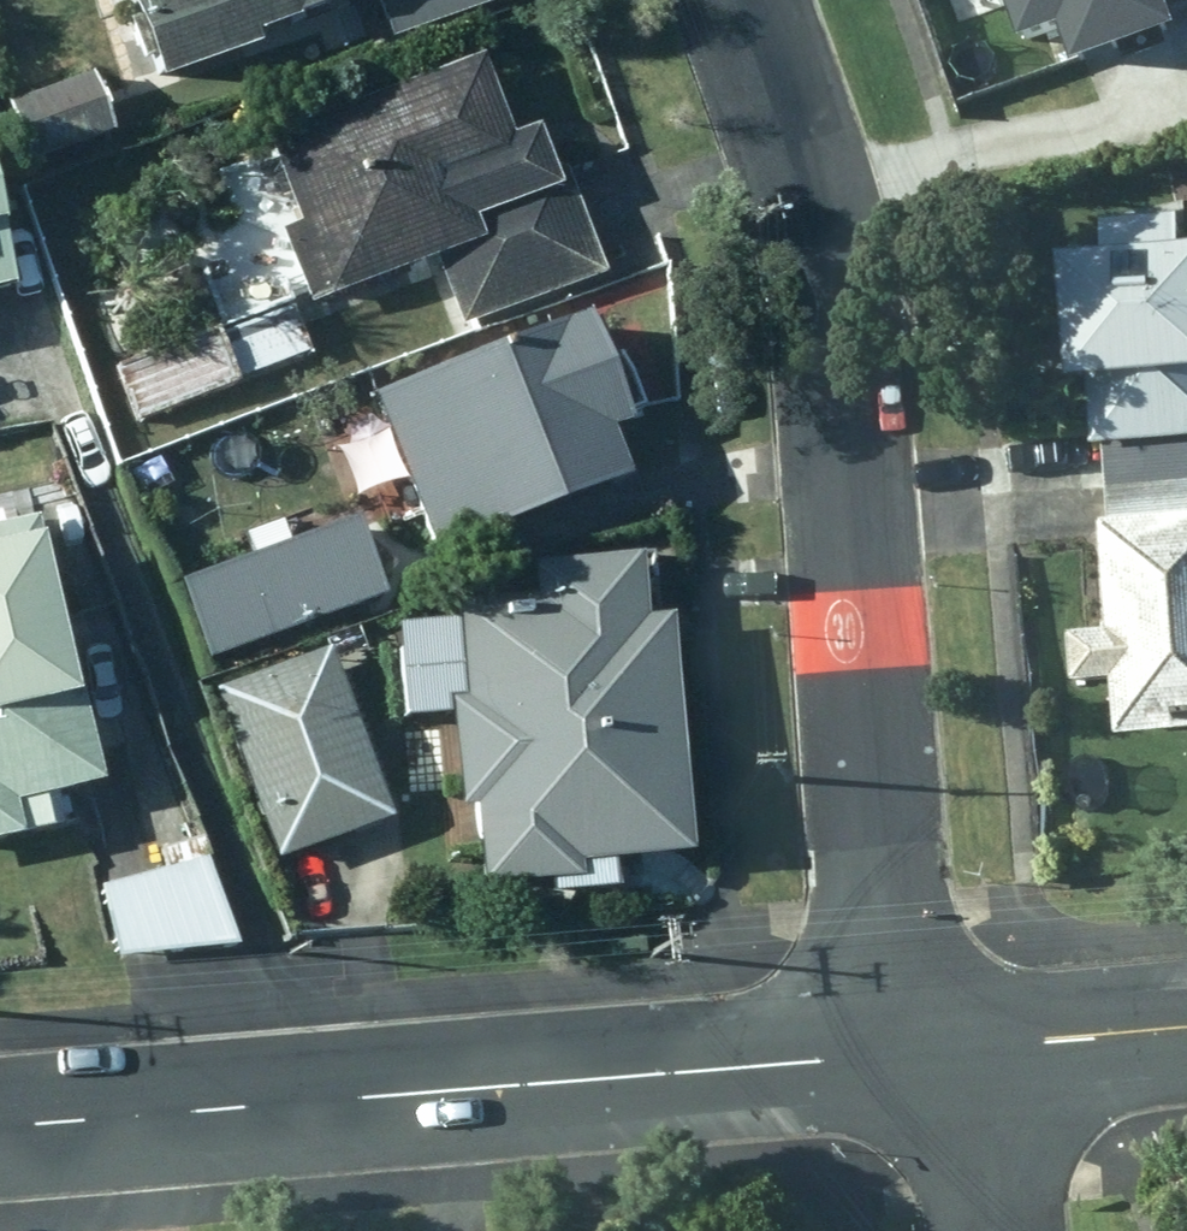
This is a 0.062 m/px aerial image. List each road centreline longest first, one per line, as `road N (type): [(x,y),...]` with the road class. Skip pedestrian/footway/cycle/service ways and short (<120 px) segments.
road 1 (residential): [(947,1050),(900,933),(877,848),(817,211),(742,0)]
road 2 (secondary): [(0,1131),(947,1050)]
road 3 (secondary): [(947,1050),(1186,1029)]
road 4 (residential): [(995,1230),(947,1050)]

